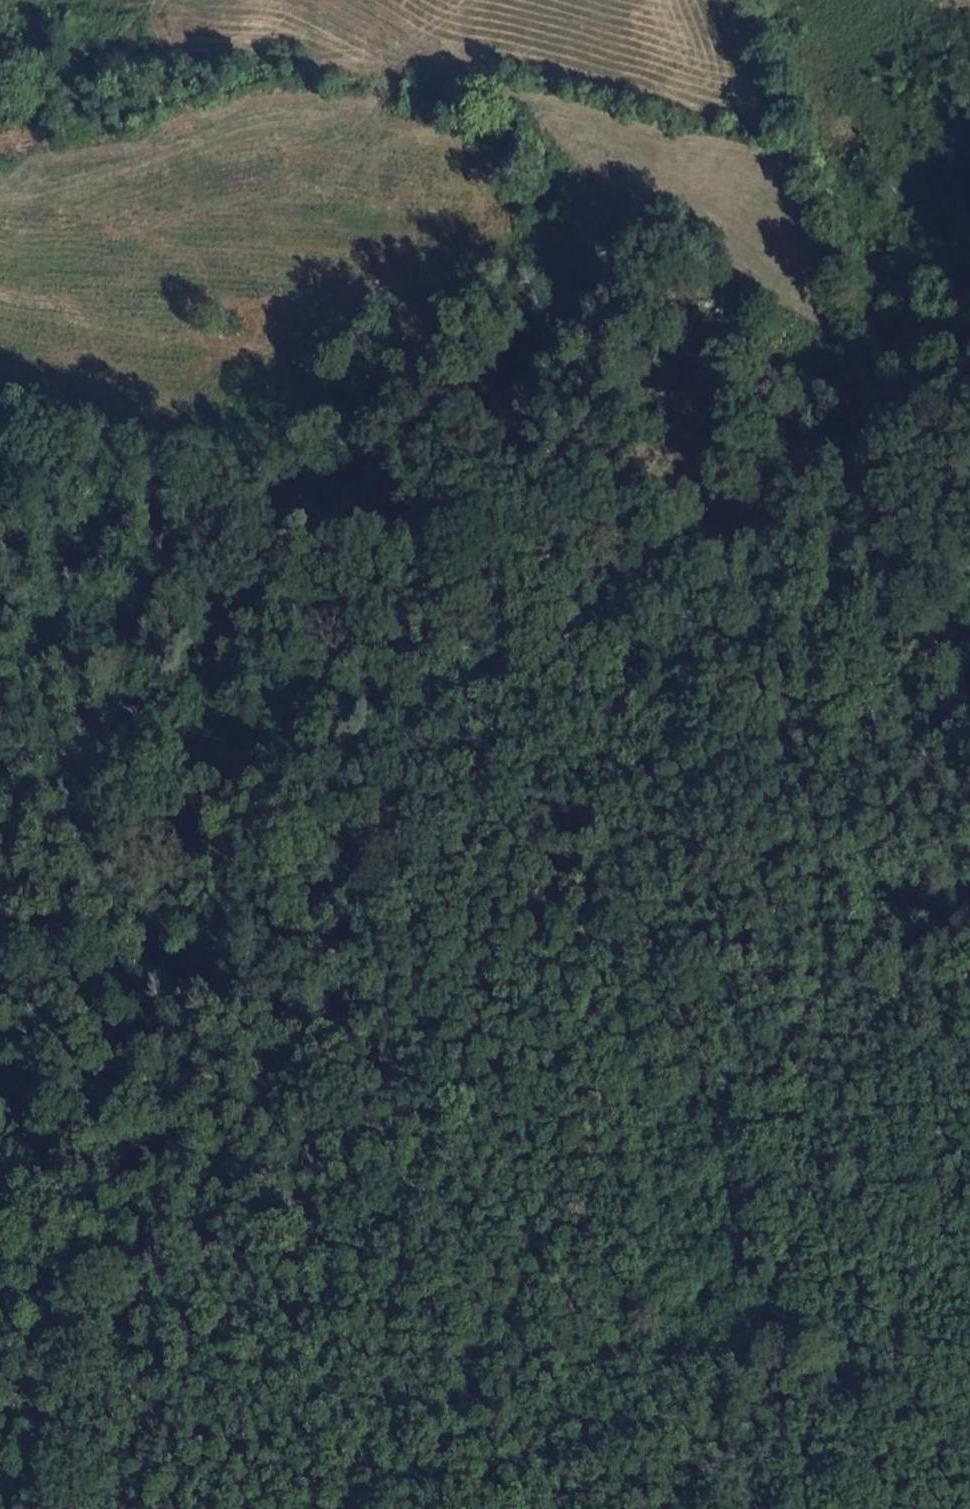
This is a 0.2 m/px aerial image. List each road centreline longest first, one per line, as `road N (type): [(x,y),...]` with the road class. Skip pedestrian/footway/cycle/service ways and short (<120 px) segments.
road 1 (track): [(0,488),(106,554),(217,573),(358,653),(429,667),(477,690),(605,669),(884,642),(969,591)]
road 2 (track): [(969,1413),(440,1319),(293,1273),(160,1271),(0,1255)]

